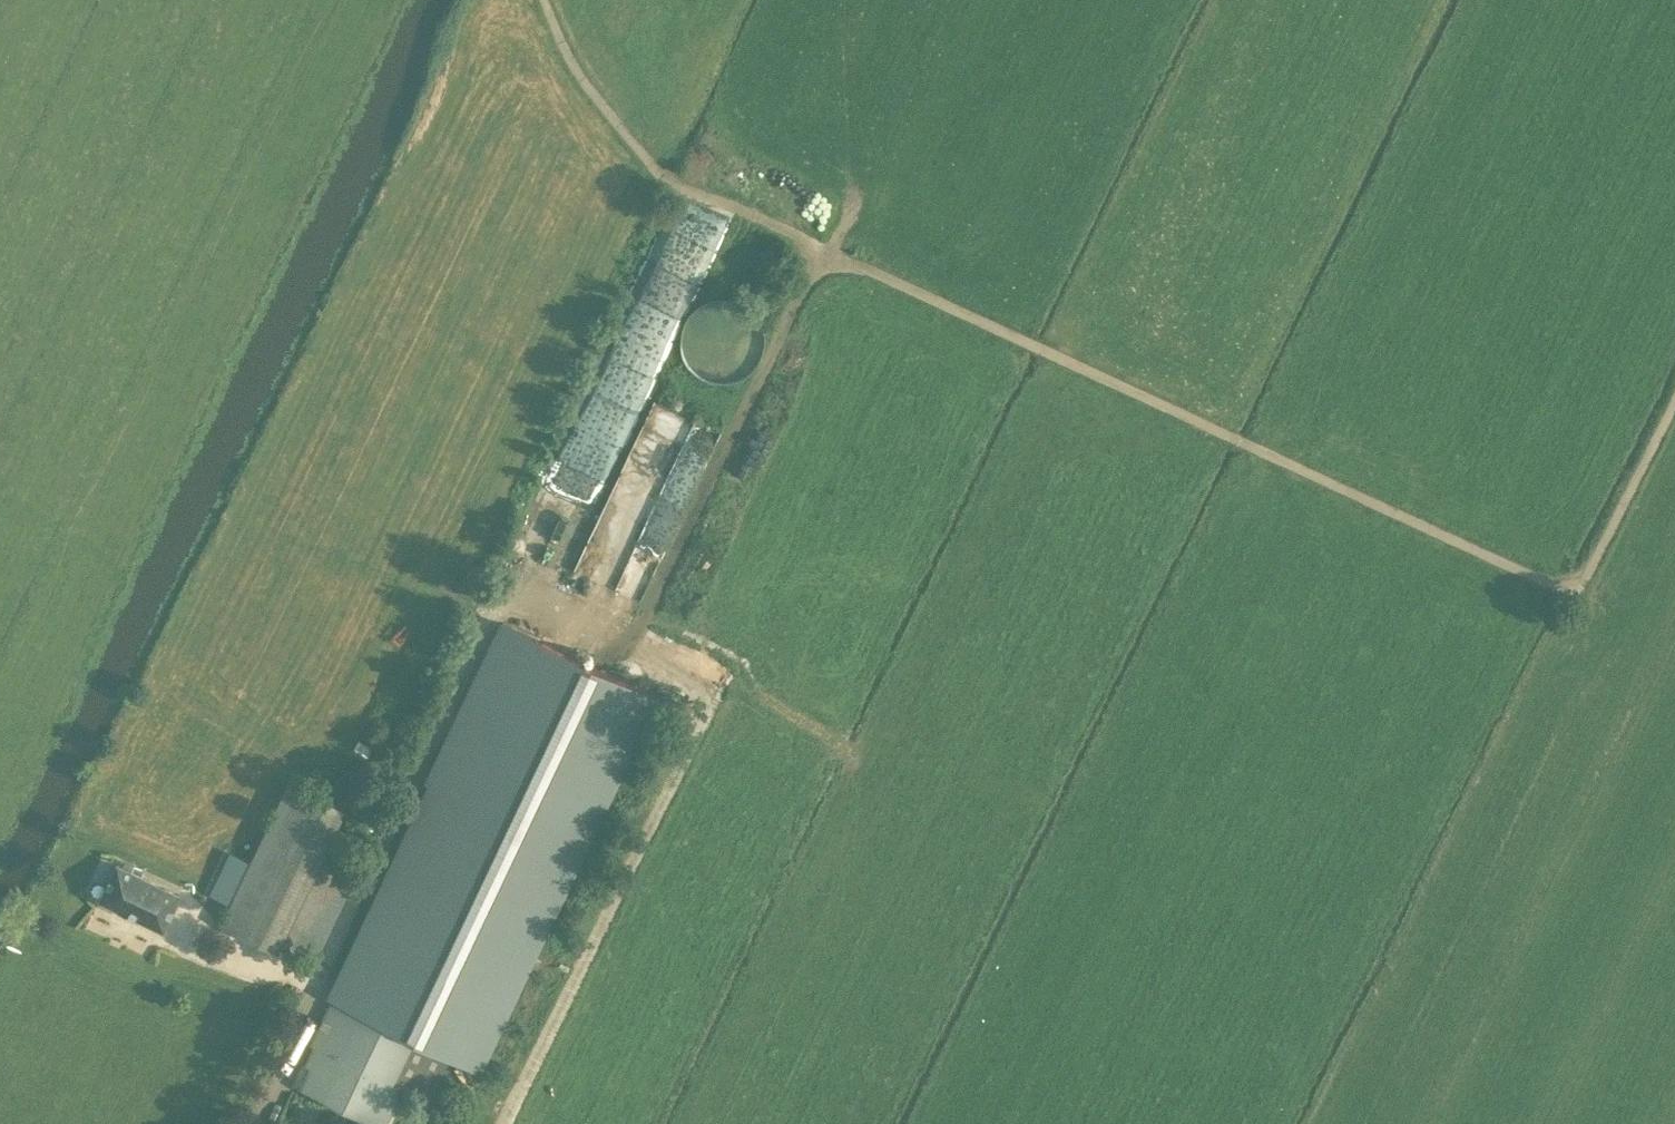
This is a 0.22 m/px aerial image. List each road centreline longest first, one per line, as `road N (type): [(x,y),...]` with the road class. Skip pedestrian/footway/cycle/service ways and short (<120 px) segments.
road 1 (track): [(1674,366),(1566,579),(679,177),(571,0)]

